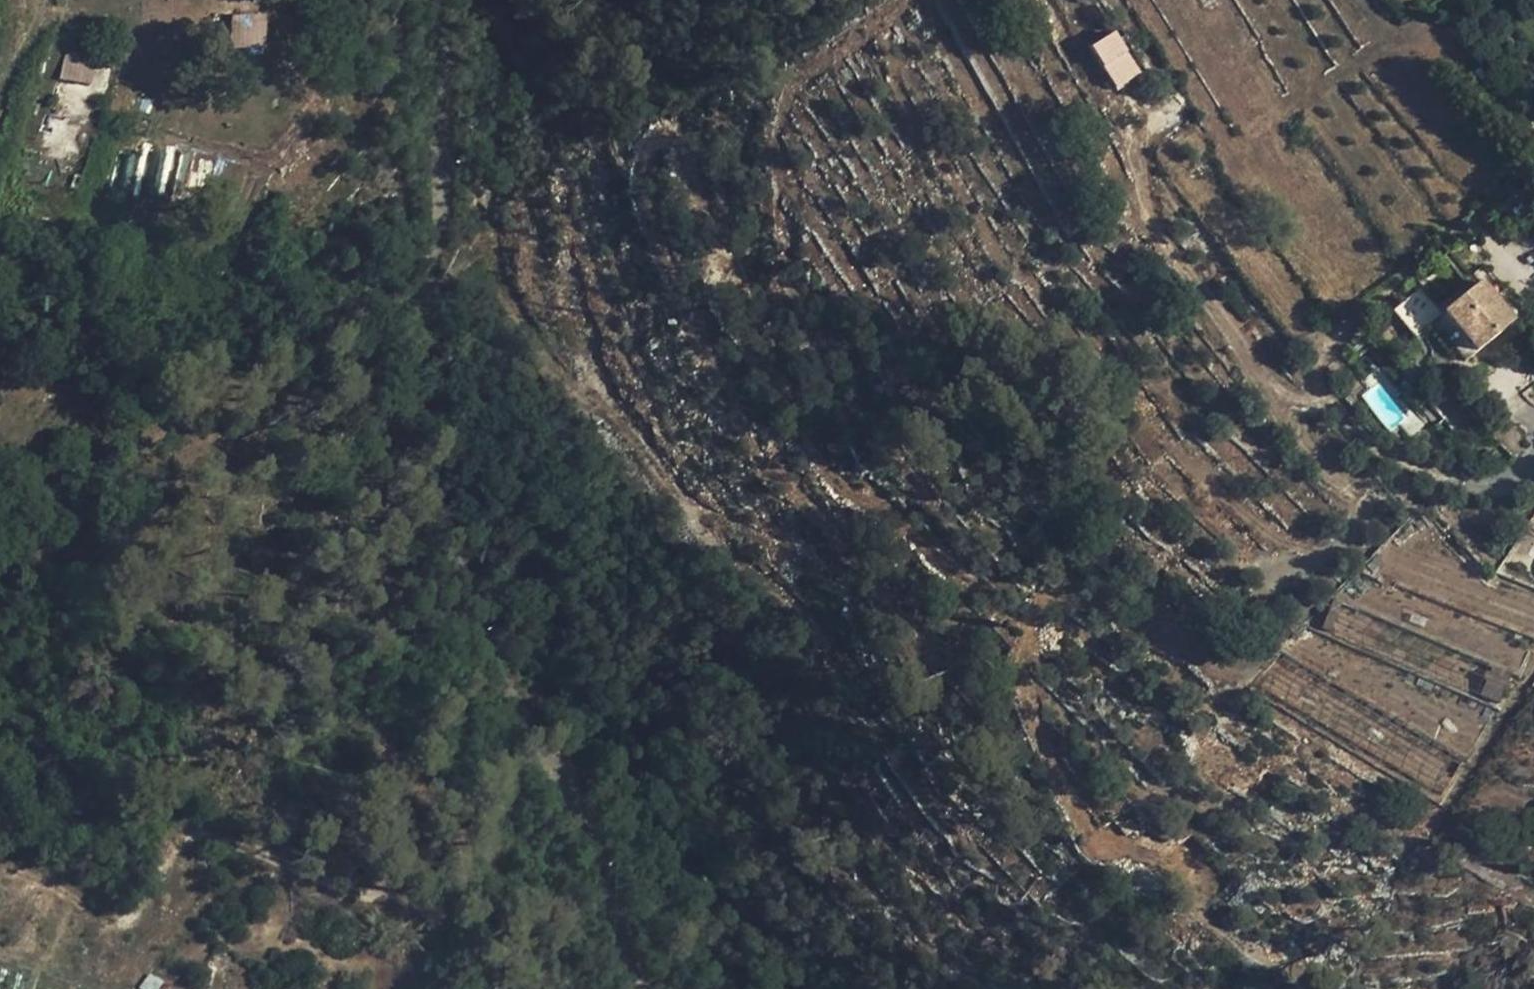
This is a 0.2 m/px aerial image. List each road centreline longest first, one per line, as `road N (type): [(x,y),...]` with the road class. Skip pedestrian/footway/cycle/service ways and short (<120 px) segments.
road 1 (residential): [(634,988),(615,905),(446,505),(414,311),(451,170),(433,0)]

